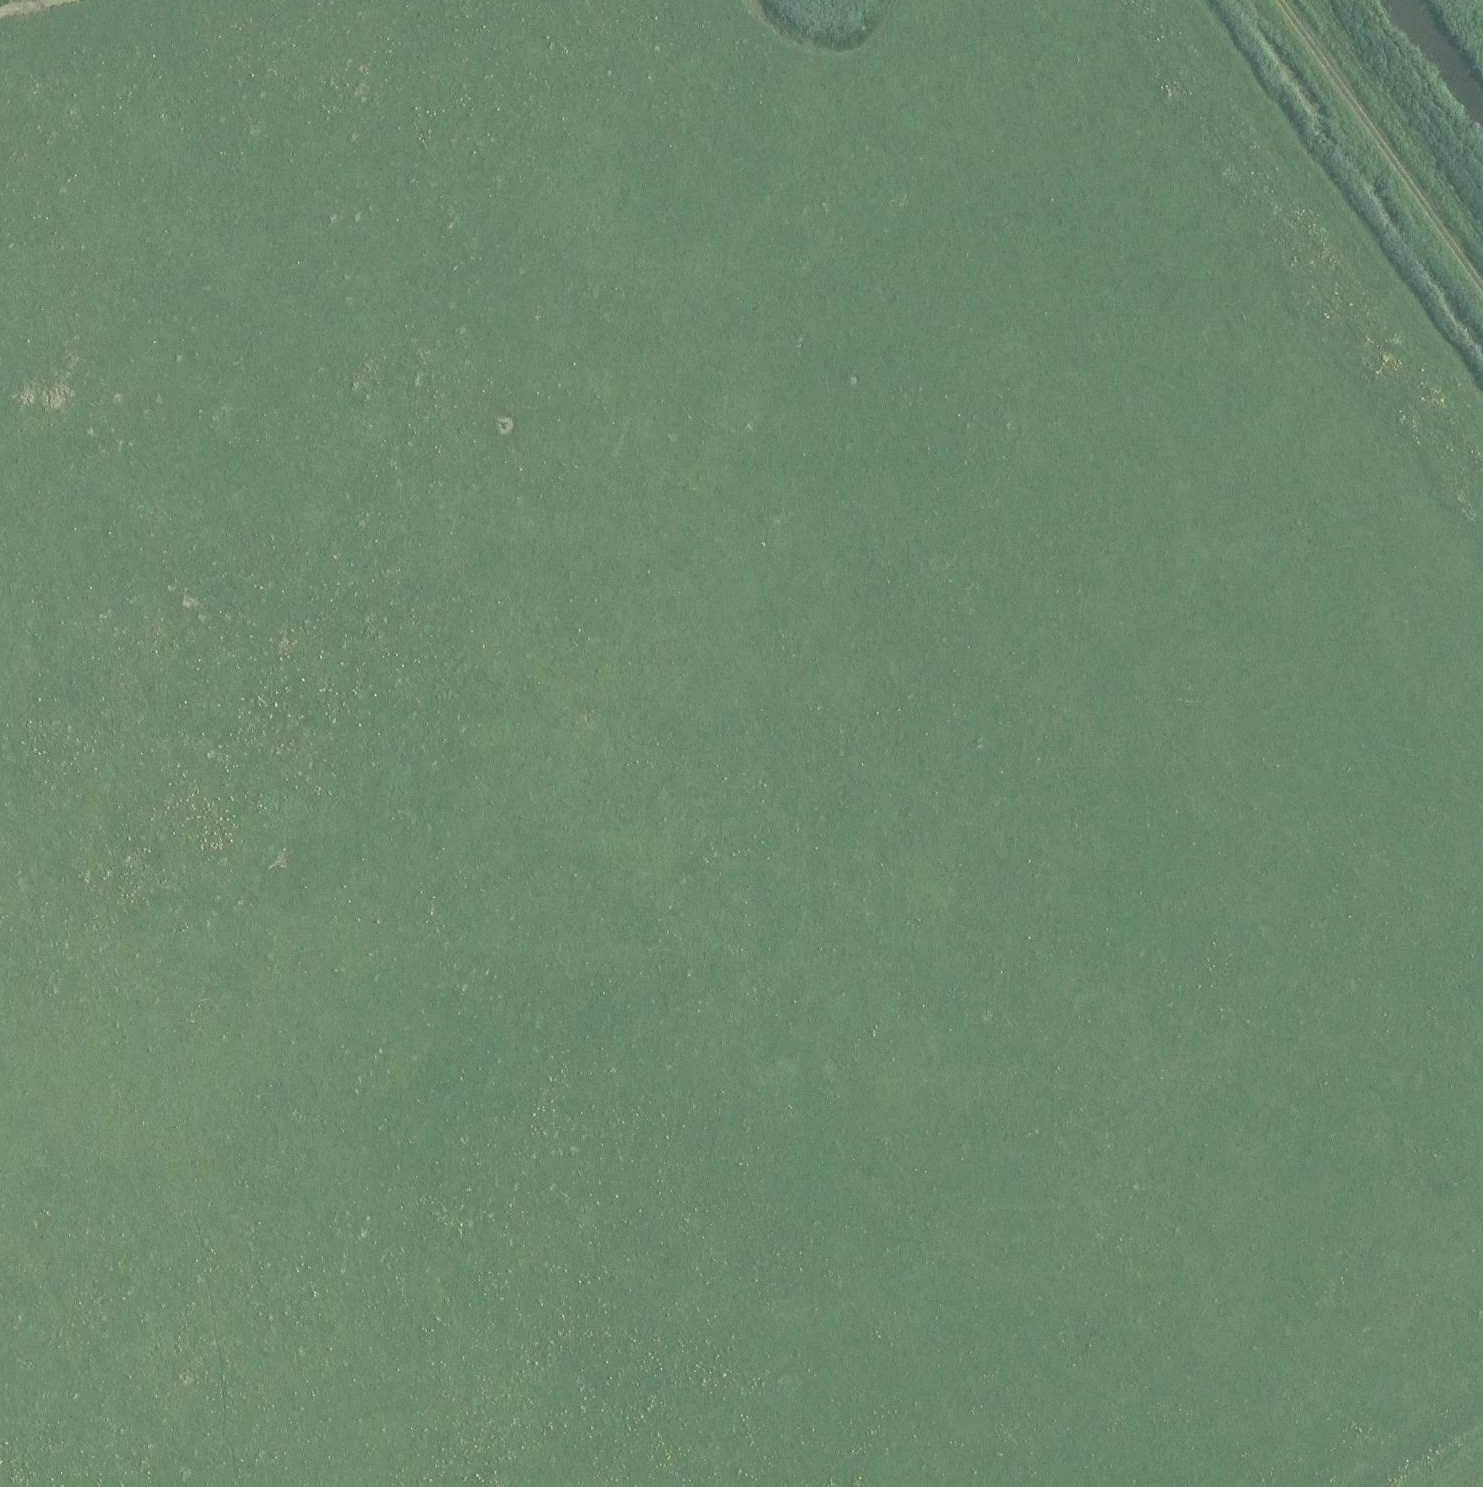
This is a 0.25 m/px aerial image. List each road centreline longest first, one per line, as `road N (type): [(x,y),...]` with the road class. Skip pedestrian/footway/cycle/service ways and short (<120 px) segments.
road 1 (track): [(1482,289),(1281,0)]

